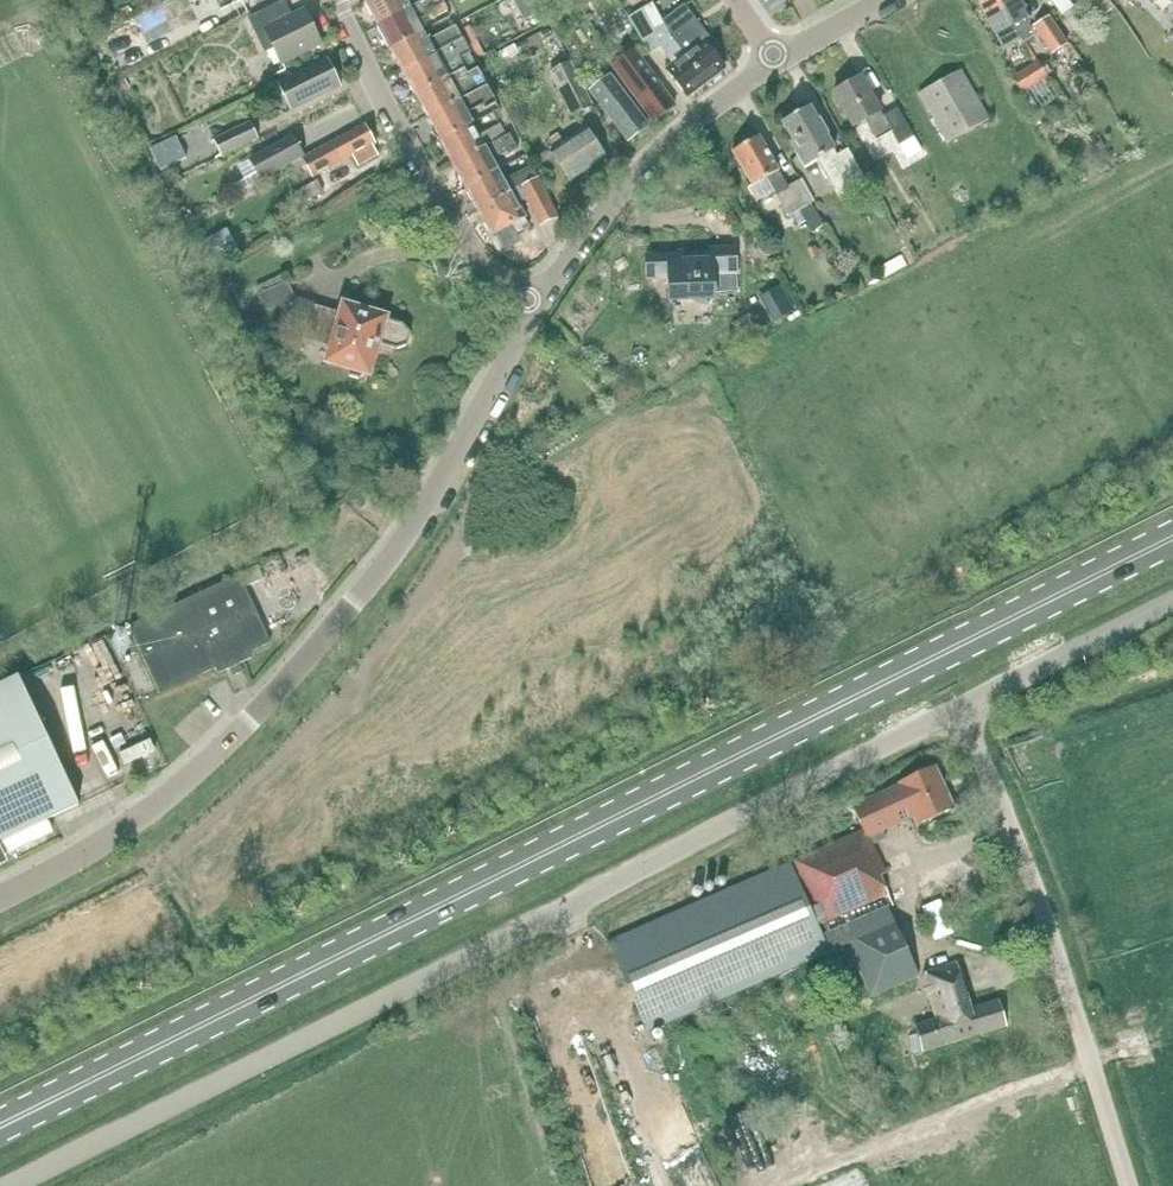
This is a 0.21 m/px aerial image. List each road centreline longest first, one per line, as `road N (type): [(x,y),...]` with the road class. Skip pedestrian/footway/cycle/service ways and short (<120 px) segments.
road 1 (primary): [(0,1125),(1172,538)]
road 2 (unclassified): [(17,1185),(957,708)]
road 3 (unclassified): [(0,902),(153,810),(306,661),(440,482),(539,302)]
road 4 (unclassified): [(1129,1185),(1025,866),(957,708)]
road 5 (residential): [(539,302),(479,262),(336,0)]
road 6 (unclassified): [(539,302),(664,137),(777,57)]
road 7 (unclassified): [(957,708),(1172,600)]

